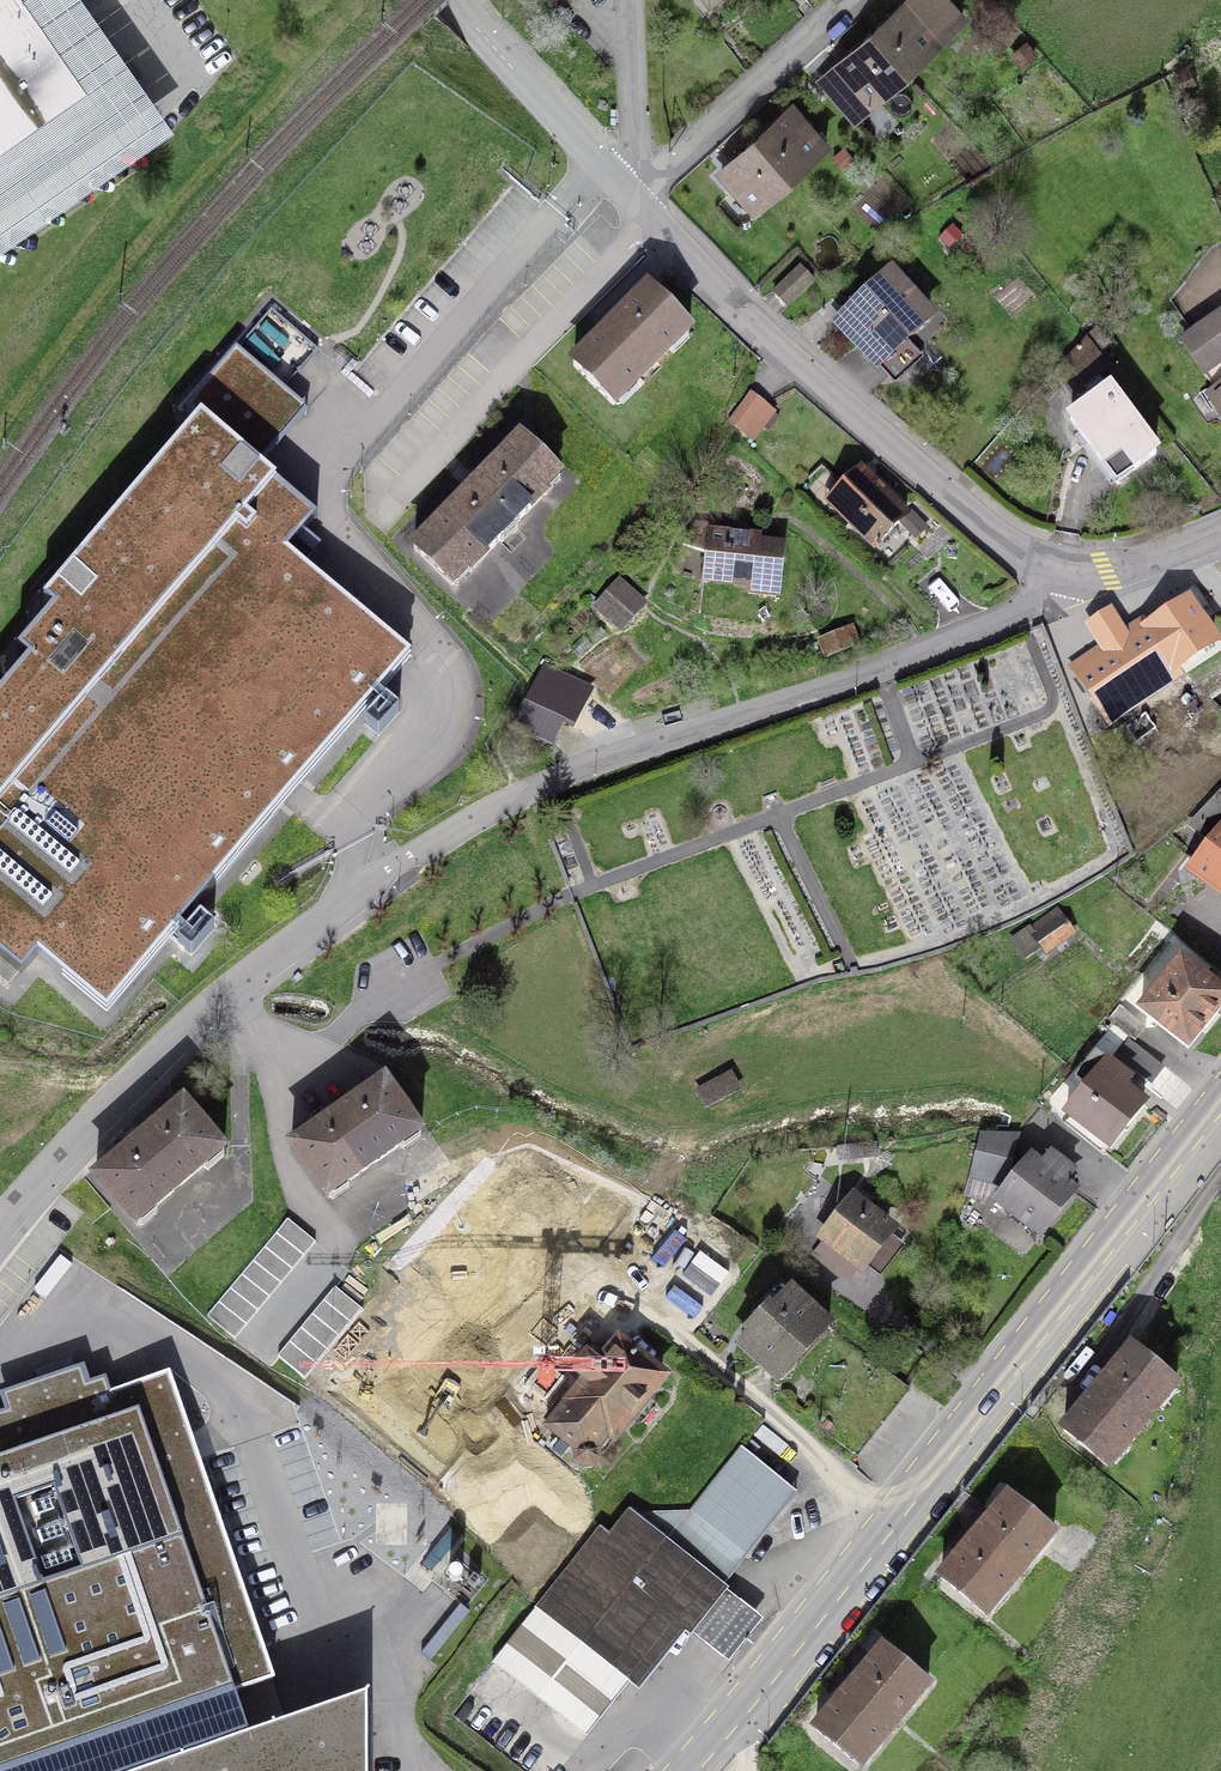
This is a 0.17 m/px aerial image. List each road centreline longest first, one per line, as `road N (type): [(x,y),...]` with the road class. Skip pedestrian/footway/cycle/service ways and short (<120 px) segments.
road 1 (residential): [(1070,580),(994,621),(568,774),(438,839),(316,930),(170,1061),(0,1244)]
road 2 (primary): [(1220,1094),(680,1770)]
road 3 (residential): [(1070,580),(1040,573),(944,500),(743,321),(638,207)]
road 4 (residential): [(863,0),(638,207)]
road 5 (residential): [(638,207),(453,0)]
road 6 (residential): [(631,0),(638,207)]
road 7 (residential): [(1220,532),(1150,563),(1070,580)]

